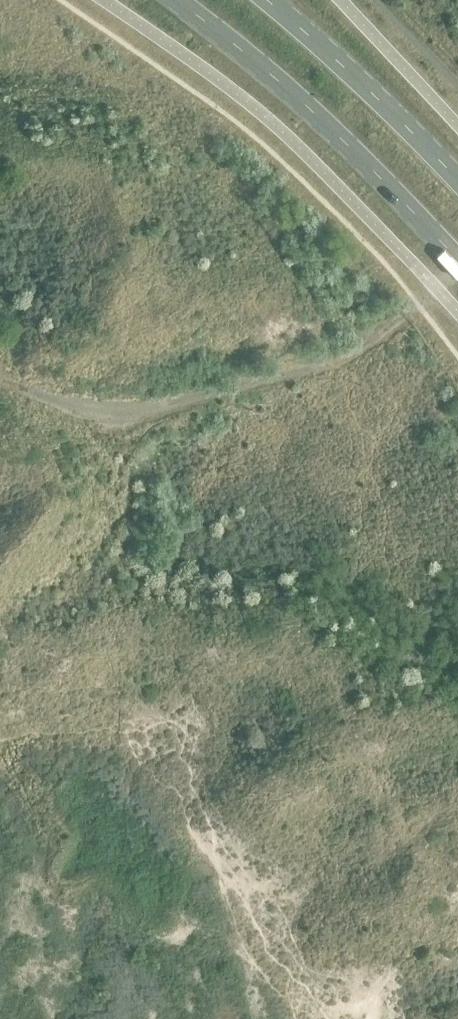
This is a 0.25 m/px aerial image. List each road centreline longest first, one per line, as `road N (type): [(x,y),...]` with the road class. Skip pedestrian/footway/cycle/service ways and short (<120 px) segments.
road 1 (primary): [(171,0),(304,106),(457,262)]
road 2 (primary): [(457,188),(373,93),(267,0)]

